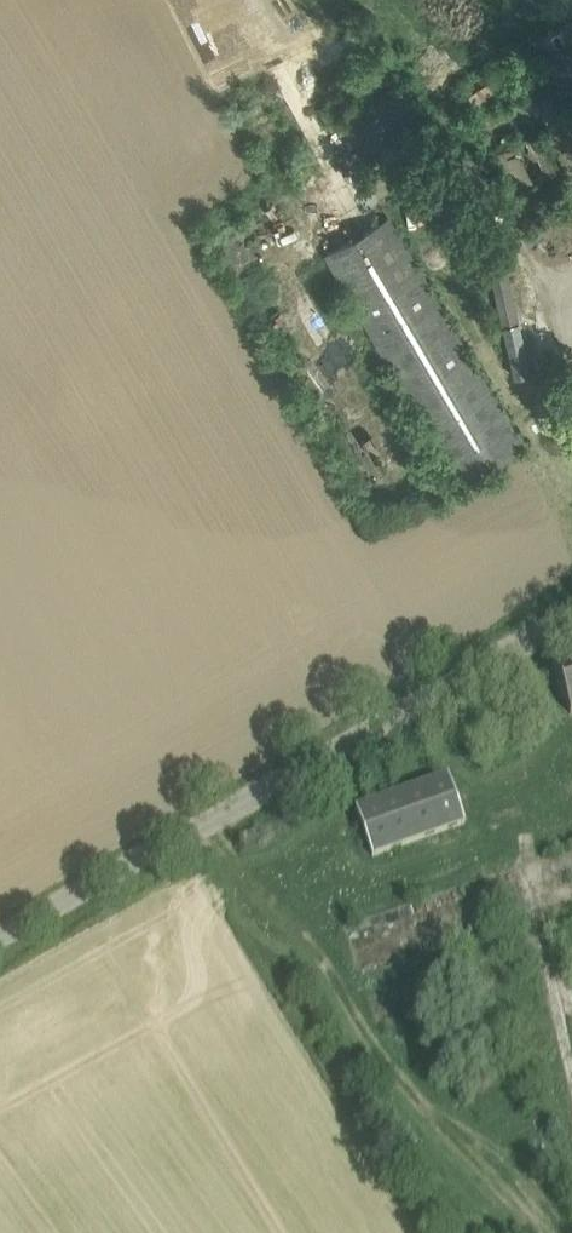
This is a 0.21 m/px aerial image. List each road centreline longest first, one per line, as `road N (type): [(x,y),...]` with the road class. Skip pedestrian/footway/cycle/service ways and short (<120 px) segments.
road 1 (unclassified): [(0,932),(396,713),(571,627)]
road 2 (track): [(200,822),(319,959),(430,1116),(543,1232)]
road 3 (track): [(532,906),(571,1073)]

